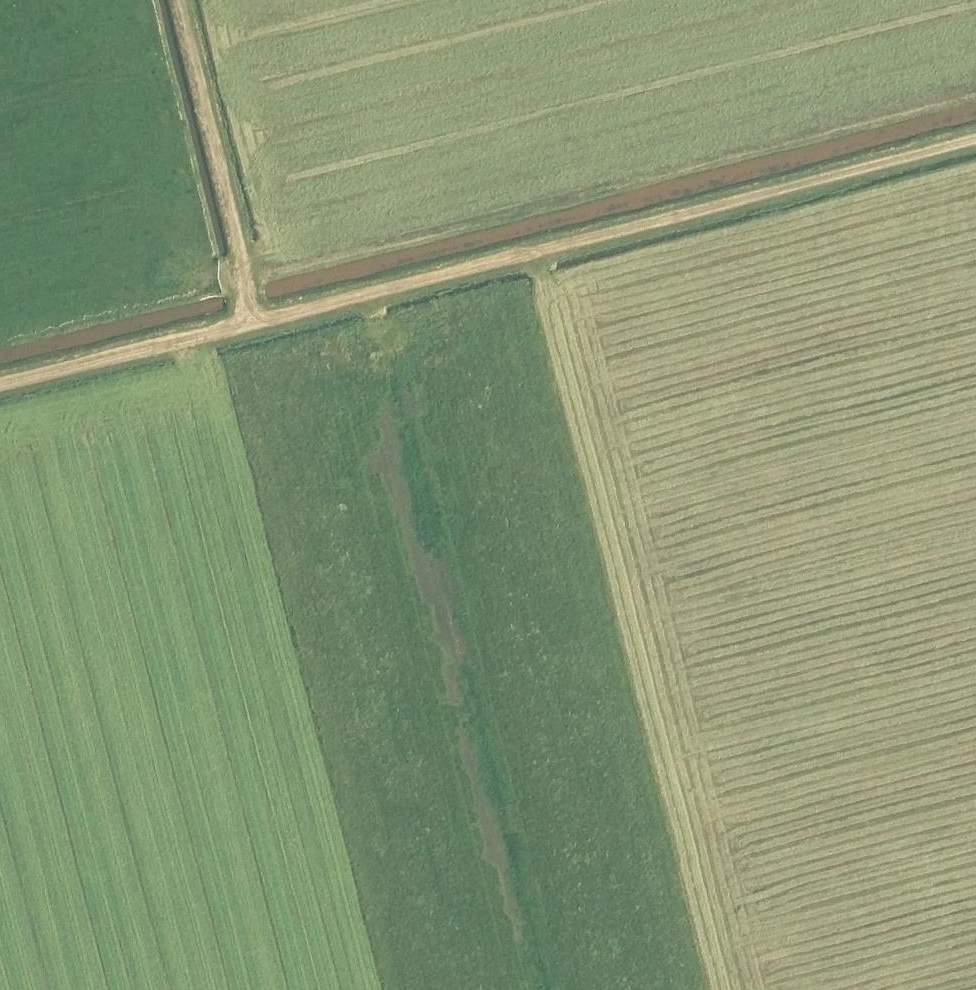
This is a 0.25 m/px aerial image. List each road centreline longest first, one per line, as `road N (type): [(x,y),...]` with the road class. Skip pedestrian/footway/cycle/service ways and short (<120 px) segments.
road 1 (track): [(975,138),(0,382)]
road 2 (track): [(256,322),(179,0)]

